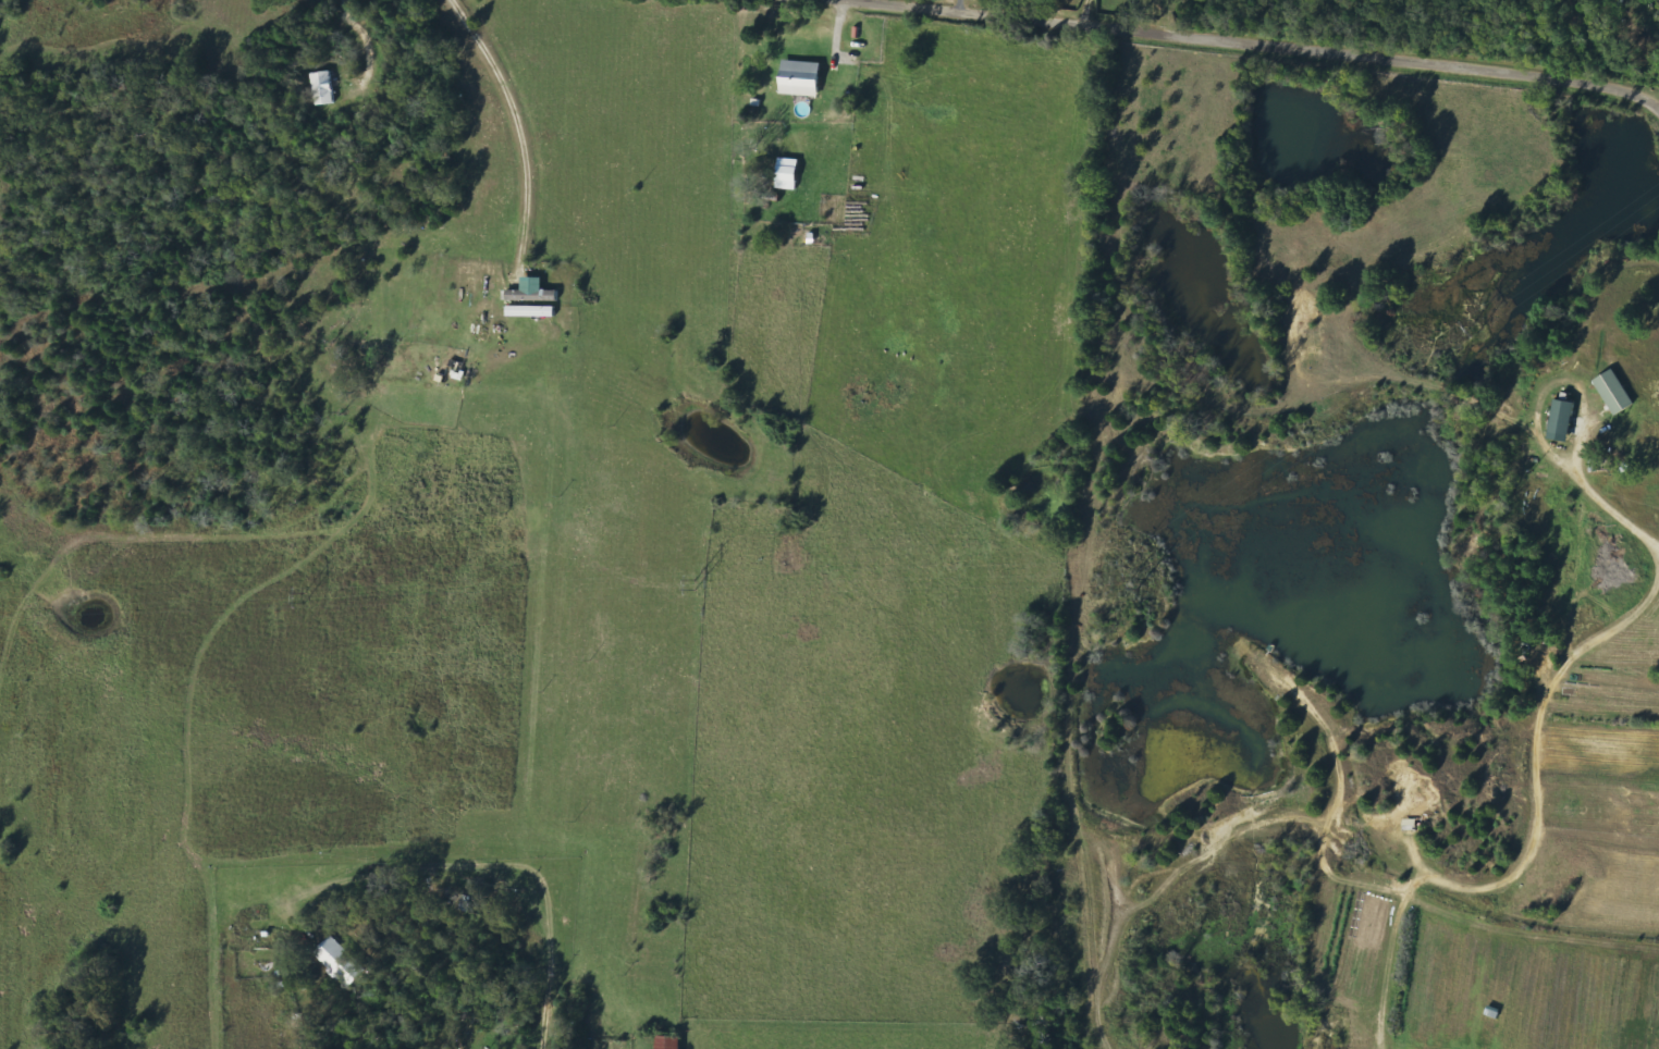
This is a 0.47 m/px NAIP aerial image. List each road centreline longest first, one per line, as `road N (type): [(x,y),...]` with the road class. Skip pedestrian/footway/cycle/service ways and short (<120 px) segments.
road 1 (residential): [(1658,138),(1625,104),(1021,0)]
road 2 (residential): [(581,612),(630,0)]
road 3 (residential): [(547,1048),(562,862)]

